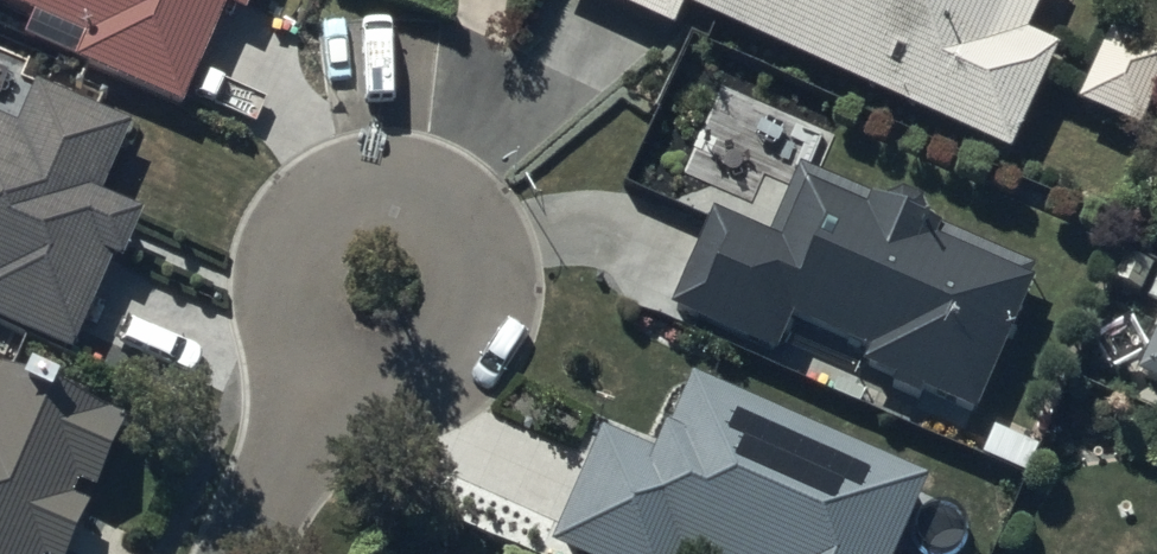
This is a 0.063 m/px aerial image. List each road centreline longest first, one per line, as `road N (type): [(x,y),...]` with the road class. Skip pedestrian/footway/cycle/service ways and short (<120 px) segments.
road 1 (residential): [(246,553),(385,282)]

